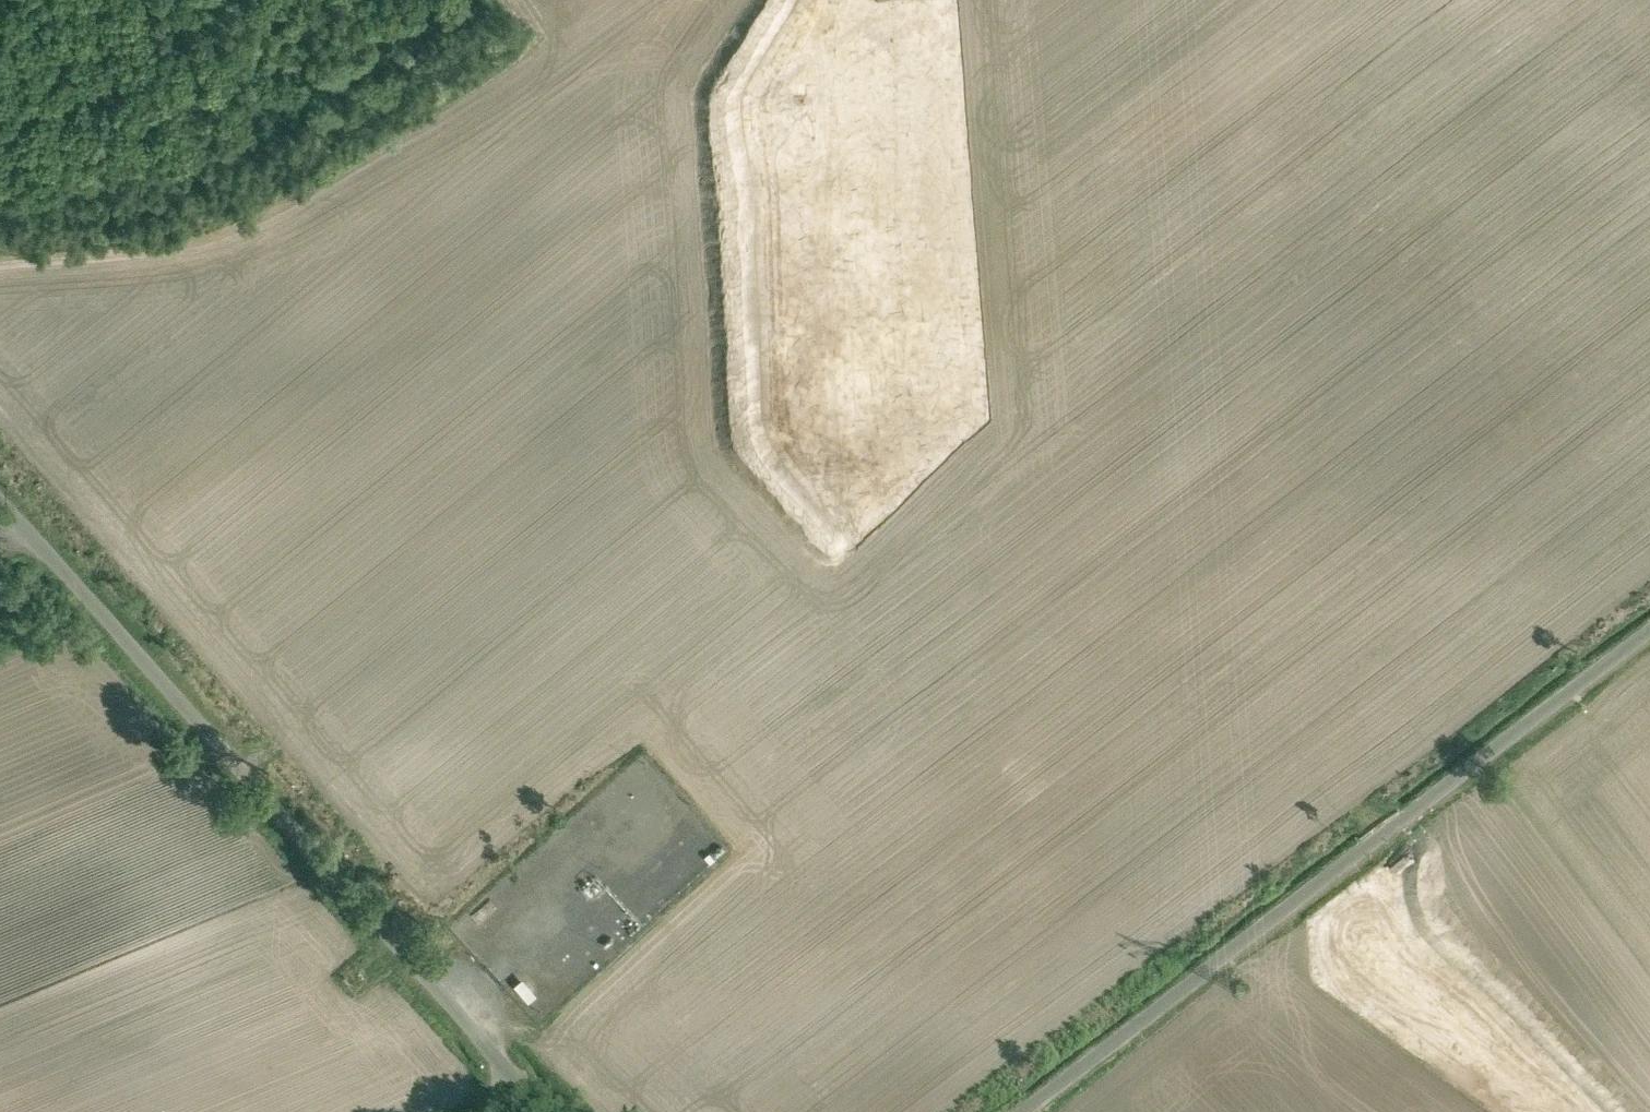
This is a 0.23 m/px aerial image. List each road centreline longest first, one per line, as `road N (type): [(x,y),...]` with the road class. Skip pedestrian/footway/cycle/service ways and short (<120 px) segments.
road 1 (unclassified): [(0,491),(507,1083)]
road 2 (unclassified): [(1649,640),(1030,1111)]

